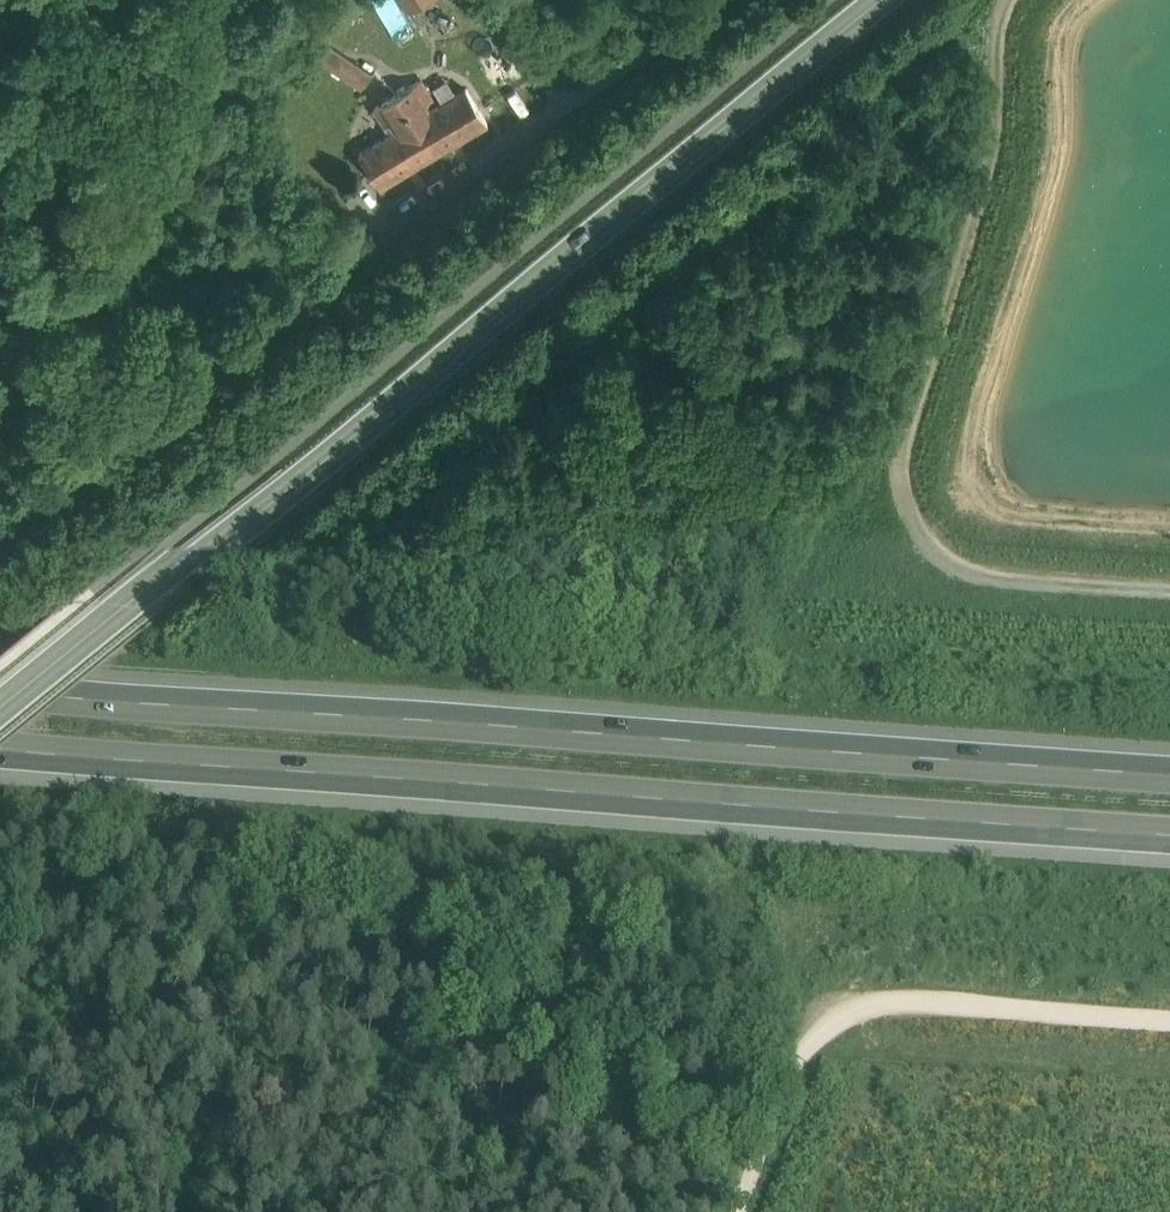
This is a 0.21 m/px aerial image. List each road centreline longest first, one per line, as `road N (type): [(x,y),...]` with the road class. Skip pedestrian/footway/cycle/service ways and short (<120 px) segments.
road 1 (motorway): [(0,747),(1169,834)]
road 2 (motorway): [(1169,773),(0,688)]
road 3 (secondary): [(0,718),(872,0)]
road 4 (unclassified): [(722,0),(278,311),(0,544)]
road 5 (track): [(1169,590),(999,579),(935,552),(909,507),(902,453),(992,144),(1001,33),(1013,0)]
road 6 (track): [(741,1211),(823,1029),(897,1000),(1169,1019)]

